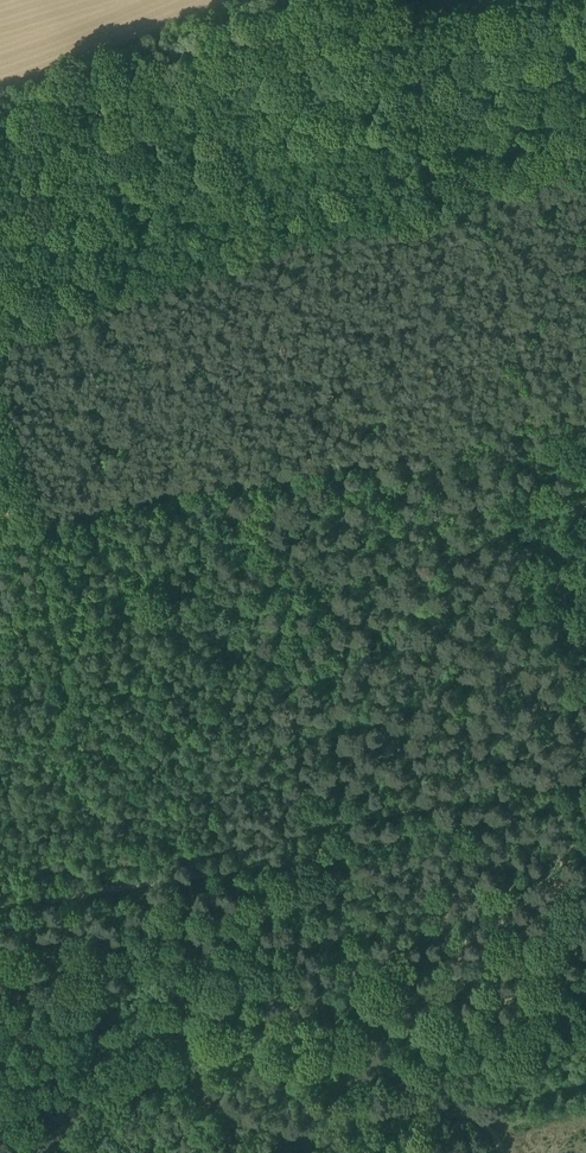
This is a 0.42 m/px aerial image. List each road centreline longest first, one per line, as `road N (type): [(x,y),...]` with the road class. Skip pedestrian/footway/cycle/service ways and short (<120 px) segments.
road 1 (track): [(36,507),(585,406)]
road 2 (track): [(0,136),(517,0)]
road 3 (track): [(0,943),(136,979),(168,997),(216,1053),(266,1070),(379,1135),(462,1152)]
road 4 (track): [(585,795),(98,885)]
road 5 (track): [(417,437),(483,820)]
road 6 (track): [(227,474),(290,825),(305,850)]
road 7 (track): [(482,191),(530,415)]

